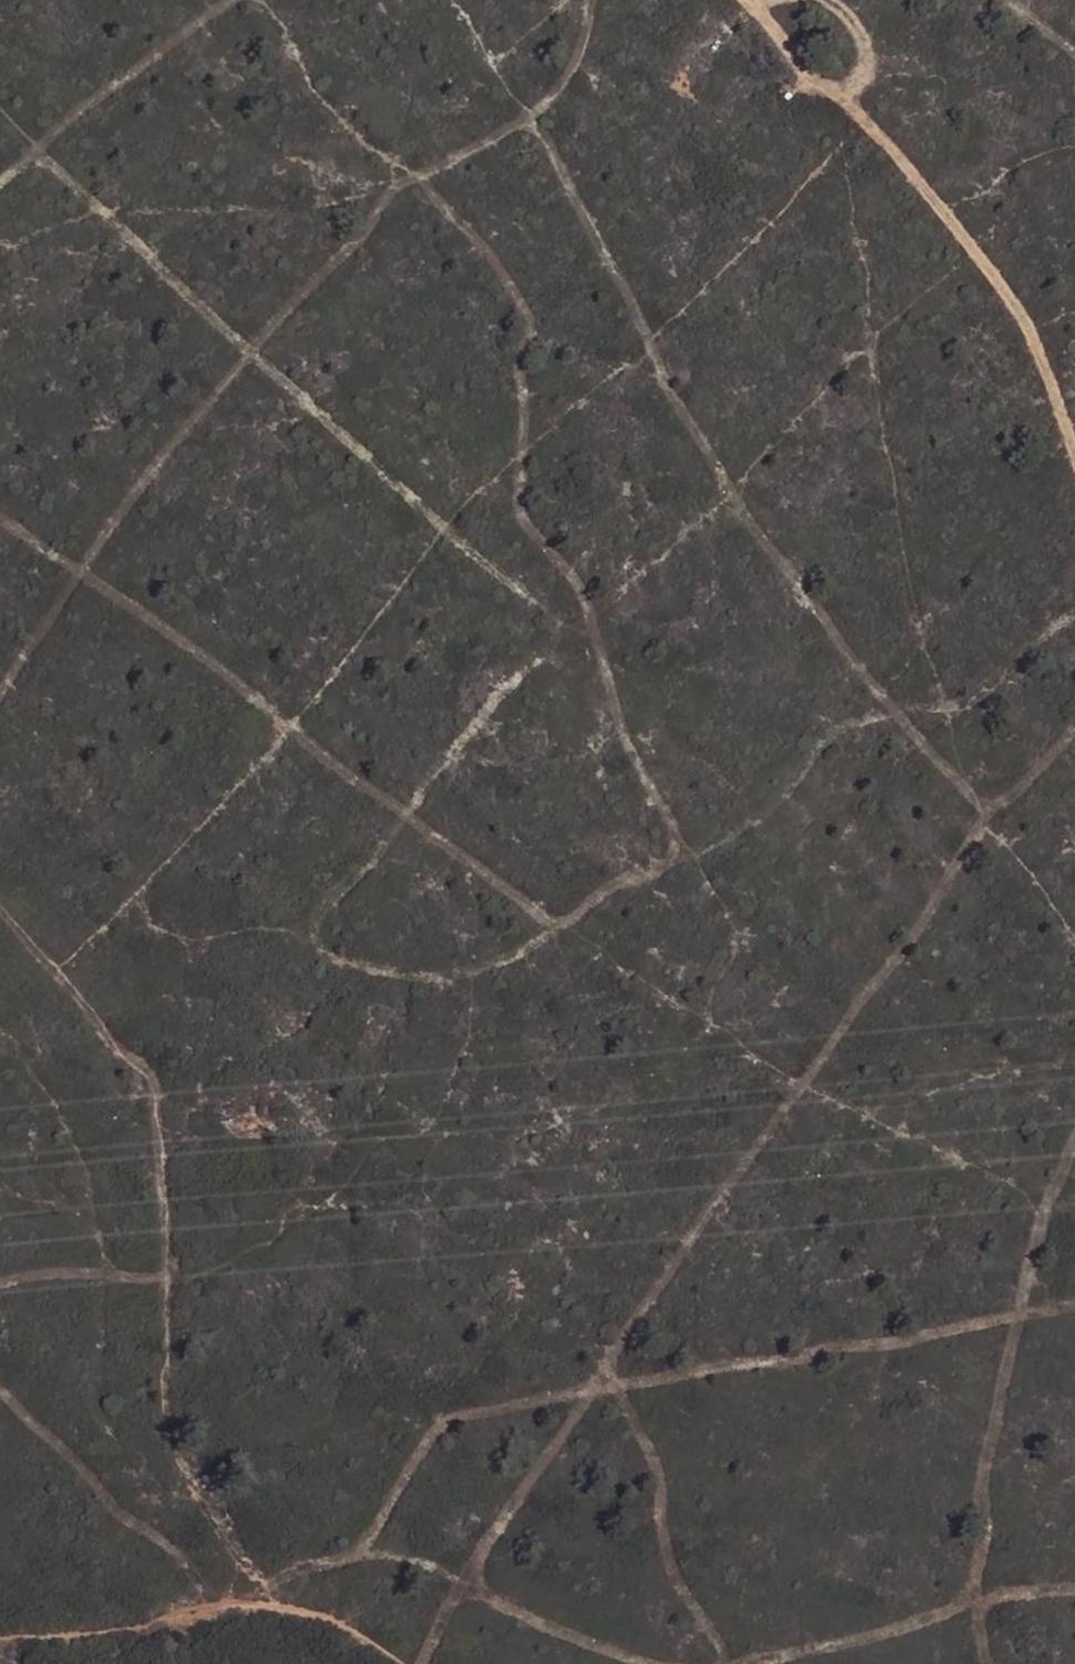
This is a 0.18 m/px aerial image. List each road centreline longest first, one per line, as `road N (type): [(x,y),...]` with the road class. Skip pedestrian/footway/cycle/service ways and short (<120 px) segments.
road 1 (track): [(0,1615),(79,1623),(203,1608),(290,1585),(387,1611),(453,1663)]

